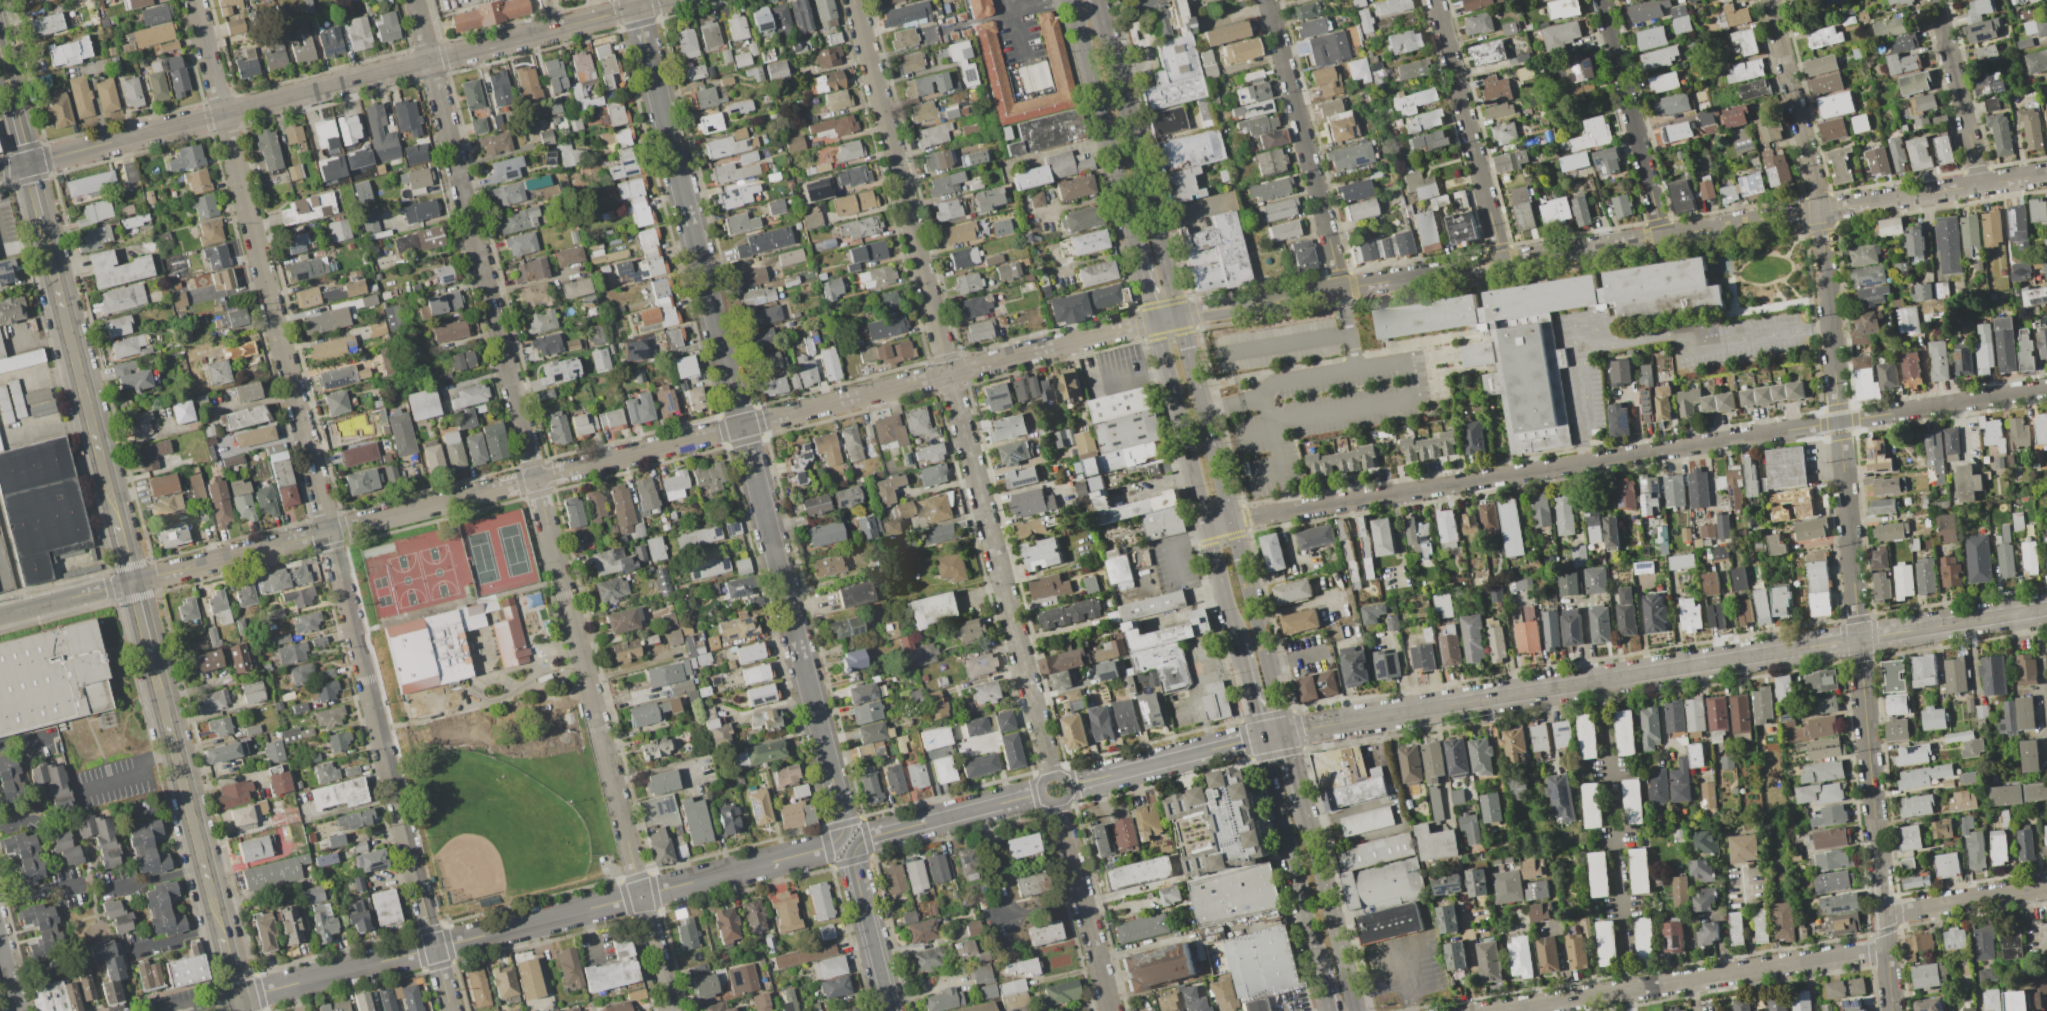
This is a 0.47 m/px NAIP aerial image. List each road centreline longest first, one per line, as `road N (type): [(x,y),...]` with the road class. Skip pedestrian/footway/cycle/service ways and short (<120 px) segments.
road 1 (residential): [(0,617),(1181,315)]
road 2 (residential): [(194,0),(452,1010)]
road 3 (residential): [(1068,786),(1300,731),(2046,607)]
road 4 (residential): [(1181,315),(2046,173)]
road 5 (residential): [(638,15),(841,836)]
road 6 (residential): [(1232,521),(2046,388)]
road 7 (residential): [(853,0),(1051,776)]
road 8 (residential): [(413,0),(593,698)]
road 9 (residential): [(1769,0),(1819,210),(1857,638)]
road 10 (residential): [(239,1000),(824,848),(841,836)]
road 11 (tertiary): [(0,170),(583,21)]
road 12 (primary): [(1204,411),(1100,0)]
road 13 (residential): [(1496,1010),(1886,948)]
road 14 (residential): [(1857,638),(1892,1010)]
road 15 (tertiary): [(42,220),(119,526)]
road 16 (residential): [(1268,0),(1342,289)]
road 17 (tertiary): [(151,651),(223,937)]
road 18 (residential): [(1434,0),(1500,262)]
road 19 (primary): [(1074,0),(1140,258)]
road 20 (residential): [(1601,0),(1661,236)]
road 21 (primary): [(1262,739),(1320,965)]
road 22 (residential): [(1057,803),(1110,1010)]
road 23 (primary): [(1354,1010),(1304,808)]
road 24 (residential): [(593,698),(642,895)]
road 25 (primary): [(1281,713),(1232,521)]
road 26 (residential): [(861,848),(874,836),(1041,793)]
road 27 (residential): [(1935,0),(1980,184)]
road 28 (residential): [(861,848),(856,868),(891,1010)]
road 29 (residential): [(1883,913),(2046,886)]
road 30 (primary): [(1156,320),(1195,476)]
road 31 (primary): [(1207,527),(1238,645)]

